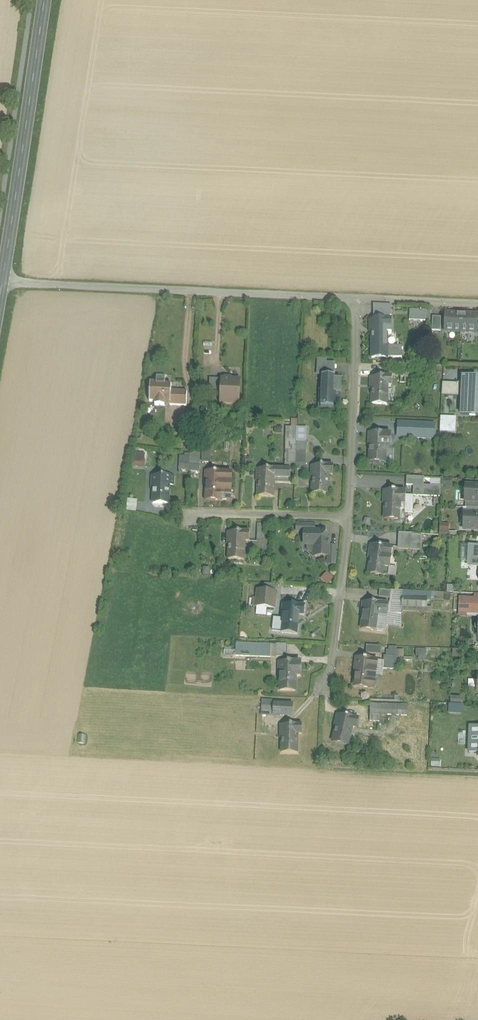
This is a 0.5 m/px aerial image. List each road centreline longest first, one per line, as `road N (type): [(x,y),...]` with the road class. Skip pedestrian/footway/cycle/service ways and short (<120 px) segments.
road 1 (unclassified): [(3,282),(359,297)]
road 2 (primary): [(3,282),(48,0)]
road 3 (residential): [(359,297),(353,513)]
road 4 (residential): [(353,513),(157,509)]
road 5 (residential): [(353,513),(325,687)]

